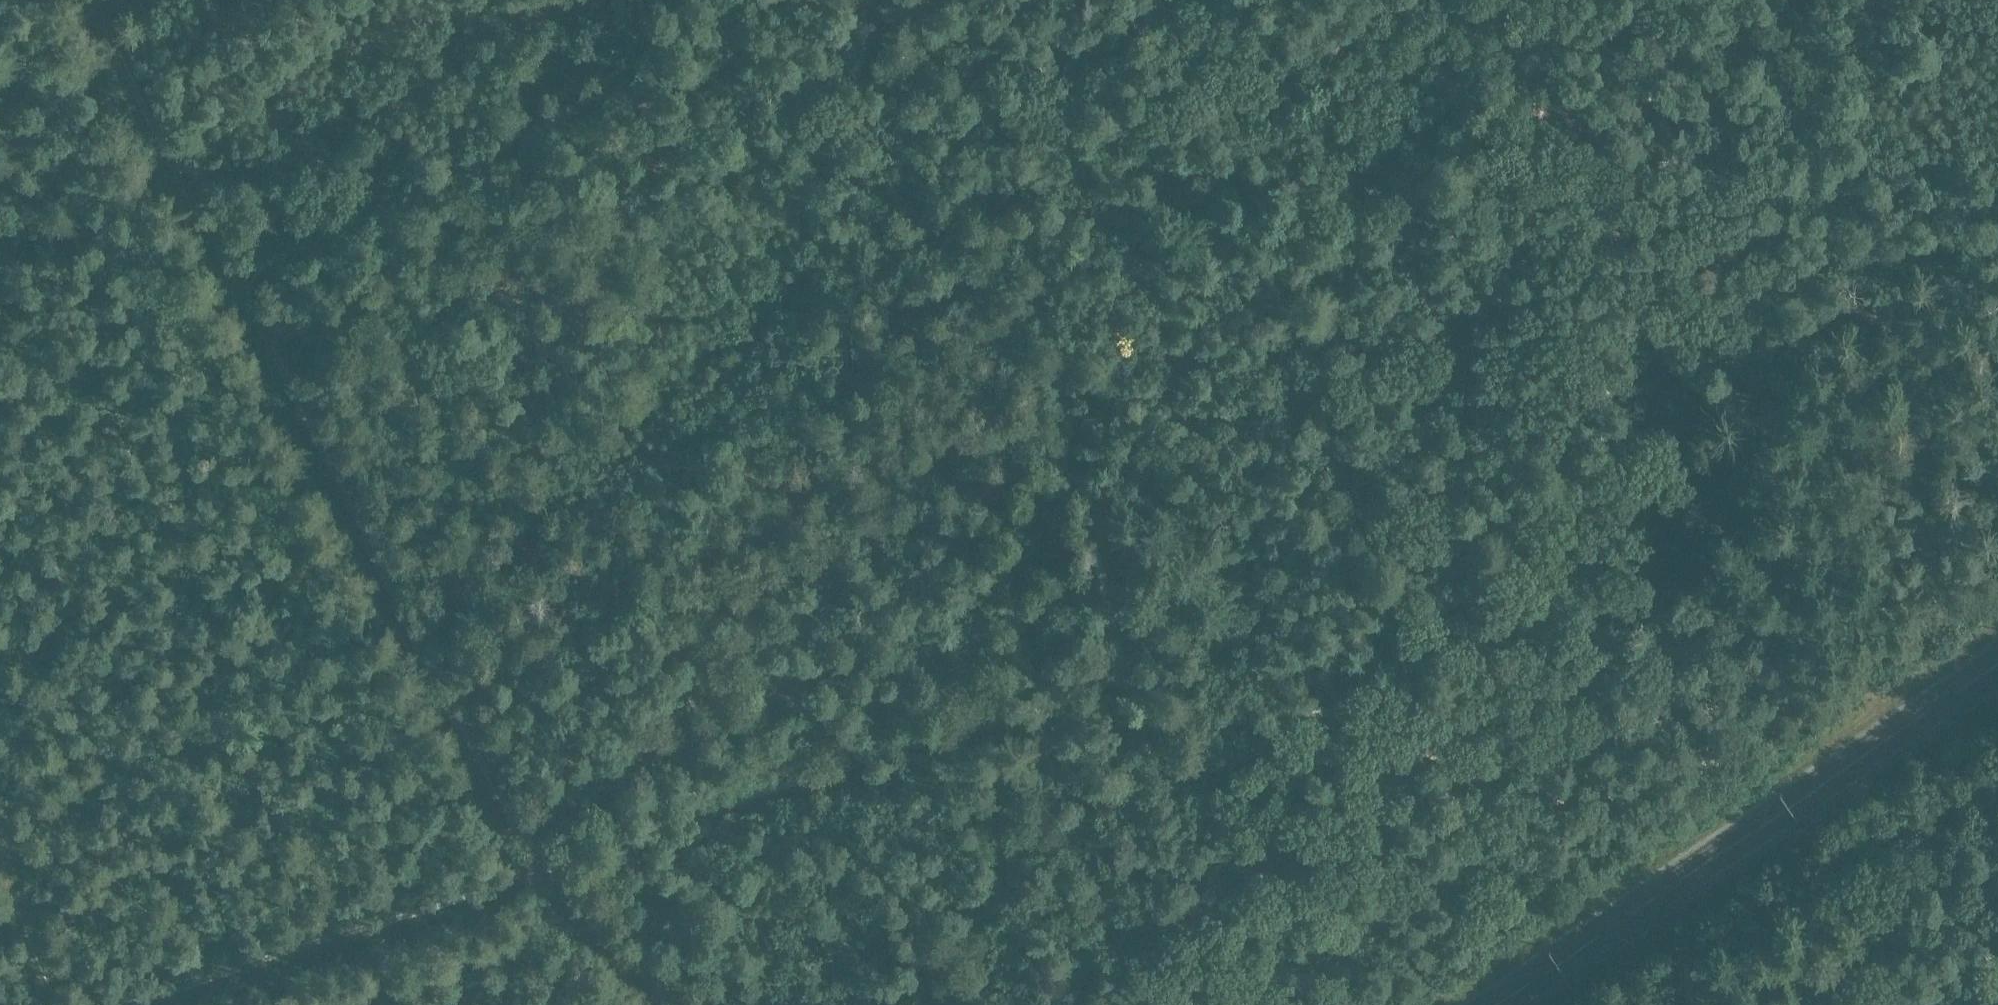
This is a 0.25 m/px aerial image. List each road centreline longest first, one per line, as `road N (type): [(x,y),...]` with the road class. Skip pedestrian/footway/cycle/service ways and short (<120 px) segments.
road 1 (track): [(126,1004),(1122,675),(1177,760),(1211,767),(1243,758),(1309,714),(1367,699),(1406,640),(1445,601),(1601,498),(1629,464),(1761,356),(1821,321),(1997,184)]
road 2 (track): [(673,1004),(530,848),(422,654),(234,279)]
road 3 (track): [(1122,675),(1065,407),(1040,238),(1000,112),(985,84),(879,0)]
road 4 (track): [(234,279),(572,110),(603,86),(677,0)]
road 5 (track): [(1779,0),(1781,23),(1825,98),(1829,126),(1809,266),(1761,356)]
road 6 (track): [(234,279),(89,0)]
road 7 (track): [(0,842),(62,1004)]

